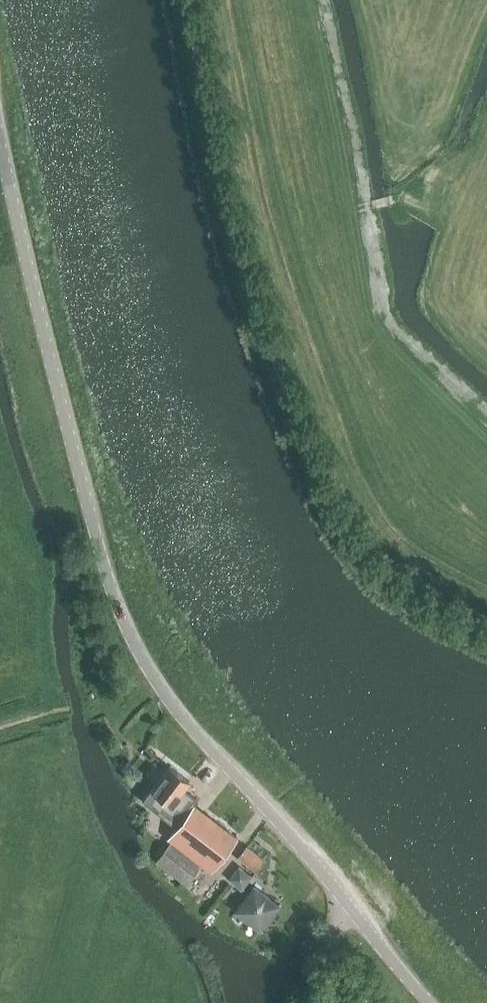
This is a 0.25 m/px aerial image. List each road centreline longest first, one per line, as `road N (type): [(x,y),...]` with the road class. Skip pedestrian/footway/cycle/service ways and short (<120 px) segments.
road 1 (tertiary): [(429,1002),(302,846),(183,717),(141,657),(117,606),(86,503),(0,138)]
road 2 (track): [(486,583),(398,522),(347,411),(273,202),(236,0)]
road 3 (track): [(417,187),(333,212),(273,202)]

